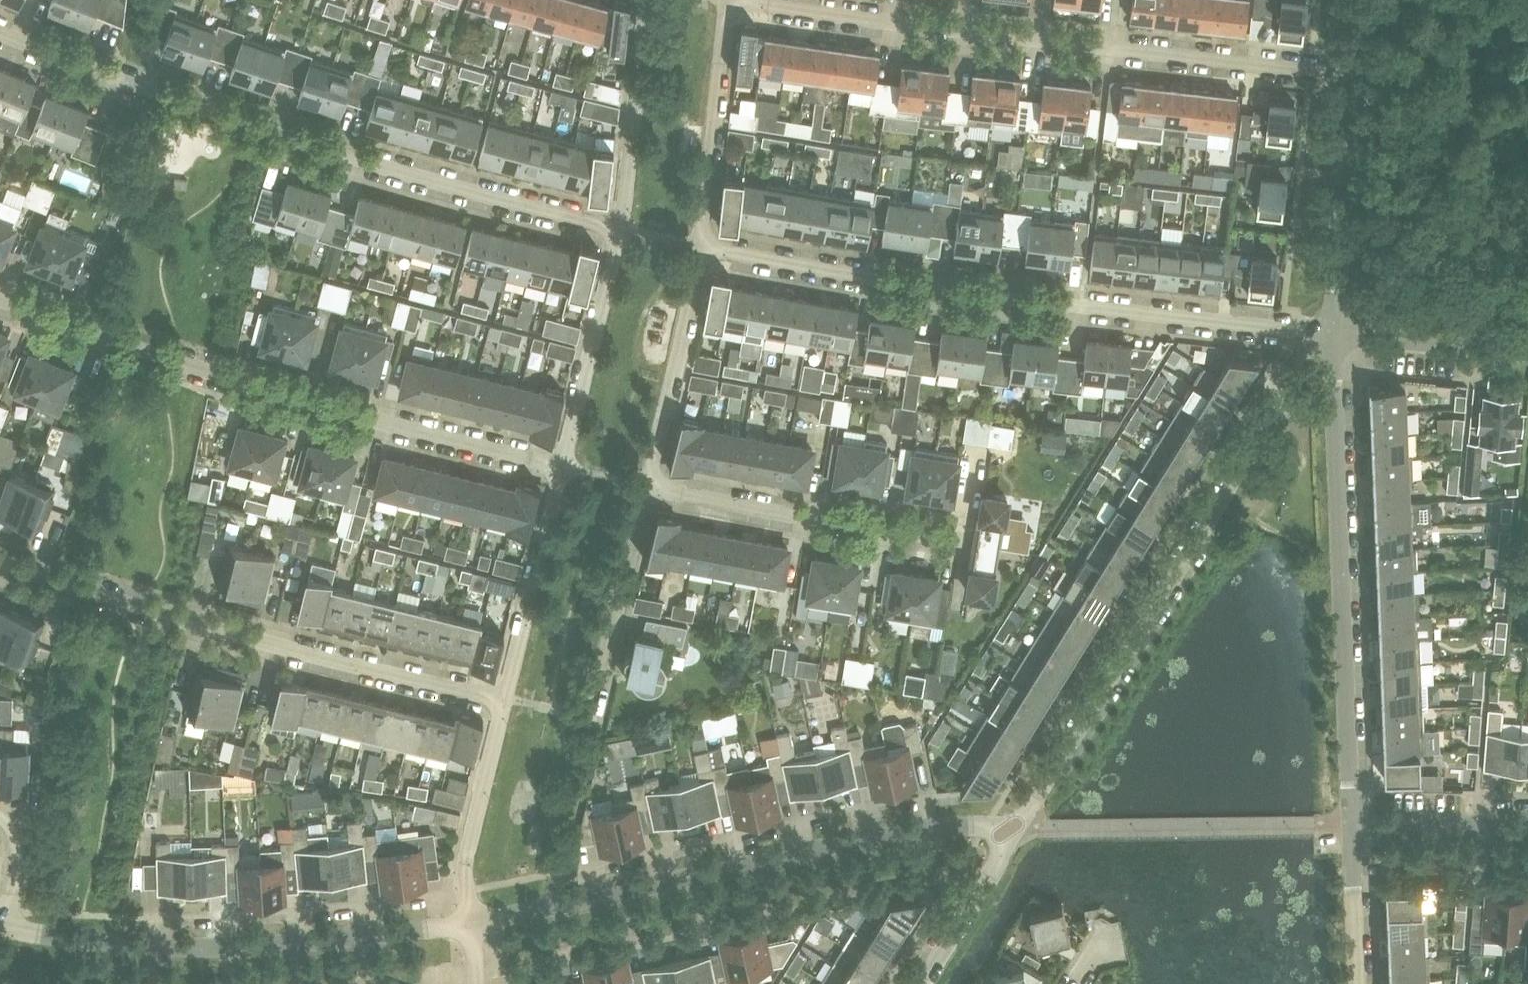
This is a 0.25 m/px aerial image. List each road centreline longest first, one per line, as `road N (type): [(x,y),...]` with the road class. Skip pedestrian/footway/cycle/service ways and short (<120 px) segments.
road 1 (residential): [(623,230),(380,174),(0,32)]
road 2 (residential): [(1330,335),(977,297),(701,246)]
road 3 (residential): [(1357,77),(727,3)]
road 4 (residential): [(566,470),(241,382),(0,300)]
road 5 (unclassified): [(1022,825),(1330,335)]
road 6 (unclassified): [(471,923),(878,837),(1022,825)]
road 7 (residential): [(511,702),(281,650),(0,562)]
road 8 (unclassified): [(1353,822),(1330,335)]
road 9 (unclassified): [(471,923),(228,947),(8,931)]
road 10 (residential): [(964,538),(645,489)]
road 11 (unclassified): [(1330,335),(1357,77)]
road 12 (residential): [(645,489),(701,246)]
road 13 (residential): [(566,470),(623,230)]
road 14 (residential): [(701,246),(727,3)]
road 15 (residential): [(511,702),(566,470)]
road 16 (residential): [(592,720),(645,489)]
road 17 (residential): [(623,230),(654,0)]
road 18 (residential): [(471,923),(467,863),(511,702)]
road 19 (unclassified): [(1527,352),(1330,335)]
road 20 (residential): [(922,983),(1022,825)]
road 21 (unclassified): [(1527,829),(1353,822)]
road 22 (unclassified): [(1358,983),(1353,822)]

